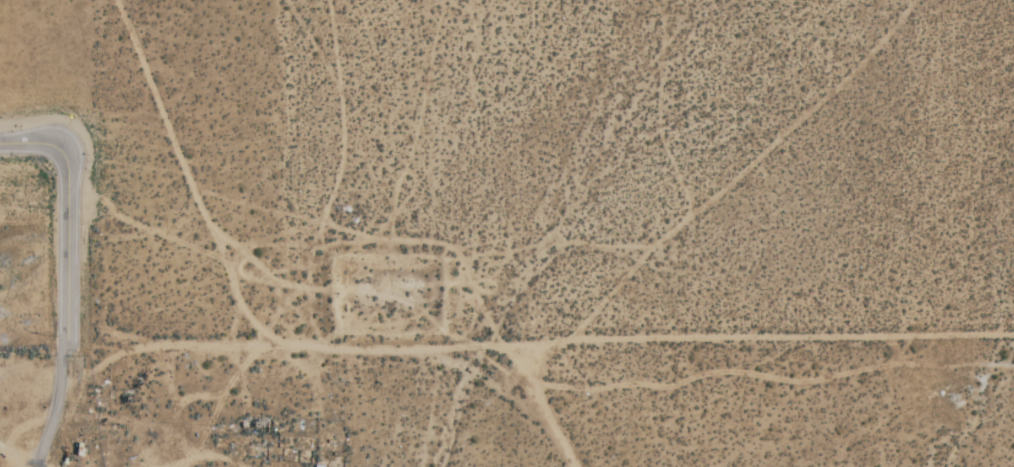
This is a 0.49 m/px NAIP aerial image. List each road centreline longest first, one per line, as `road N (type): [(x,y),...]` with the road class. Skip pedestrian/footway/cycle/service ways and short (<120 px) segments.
road 1 (residential): [(63,148),(68,336)]

